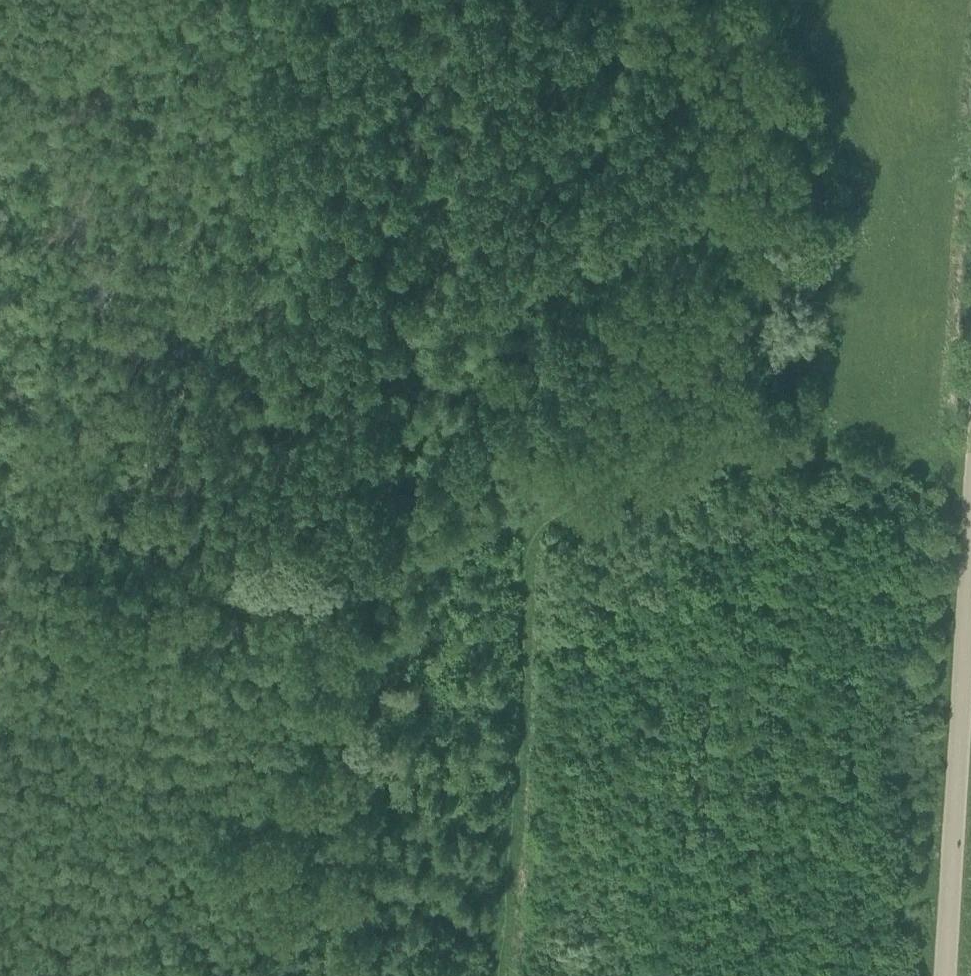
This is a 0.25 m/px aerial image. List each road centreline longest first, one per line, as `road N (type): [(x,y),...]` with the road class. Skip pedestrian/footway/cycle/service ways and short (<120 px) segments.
road 1 (unclassified): [(943,975),(970,520)]

